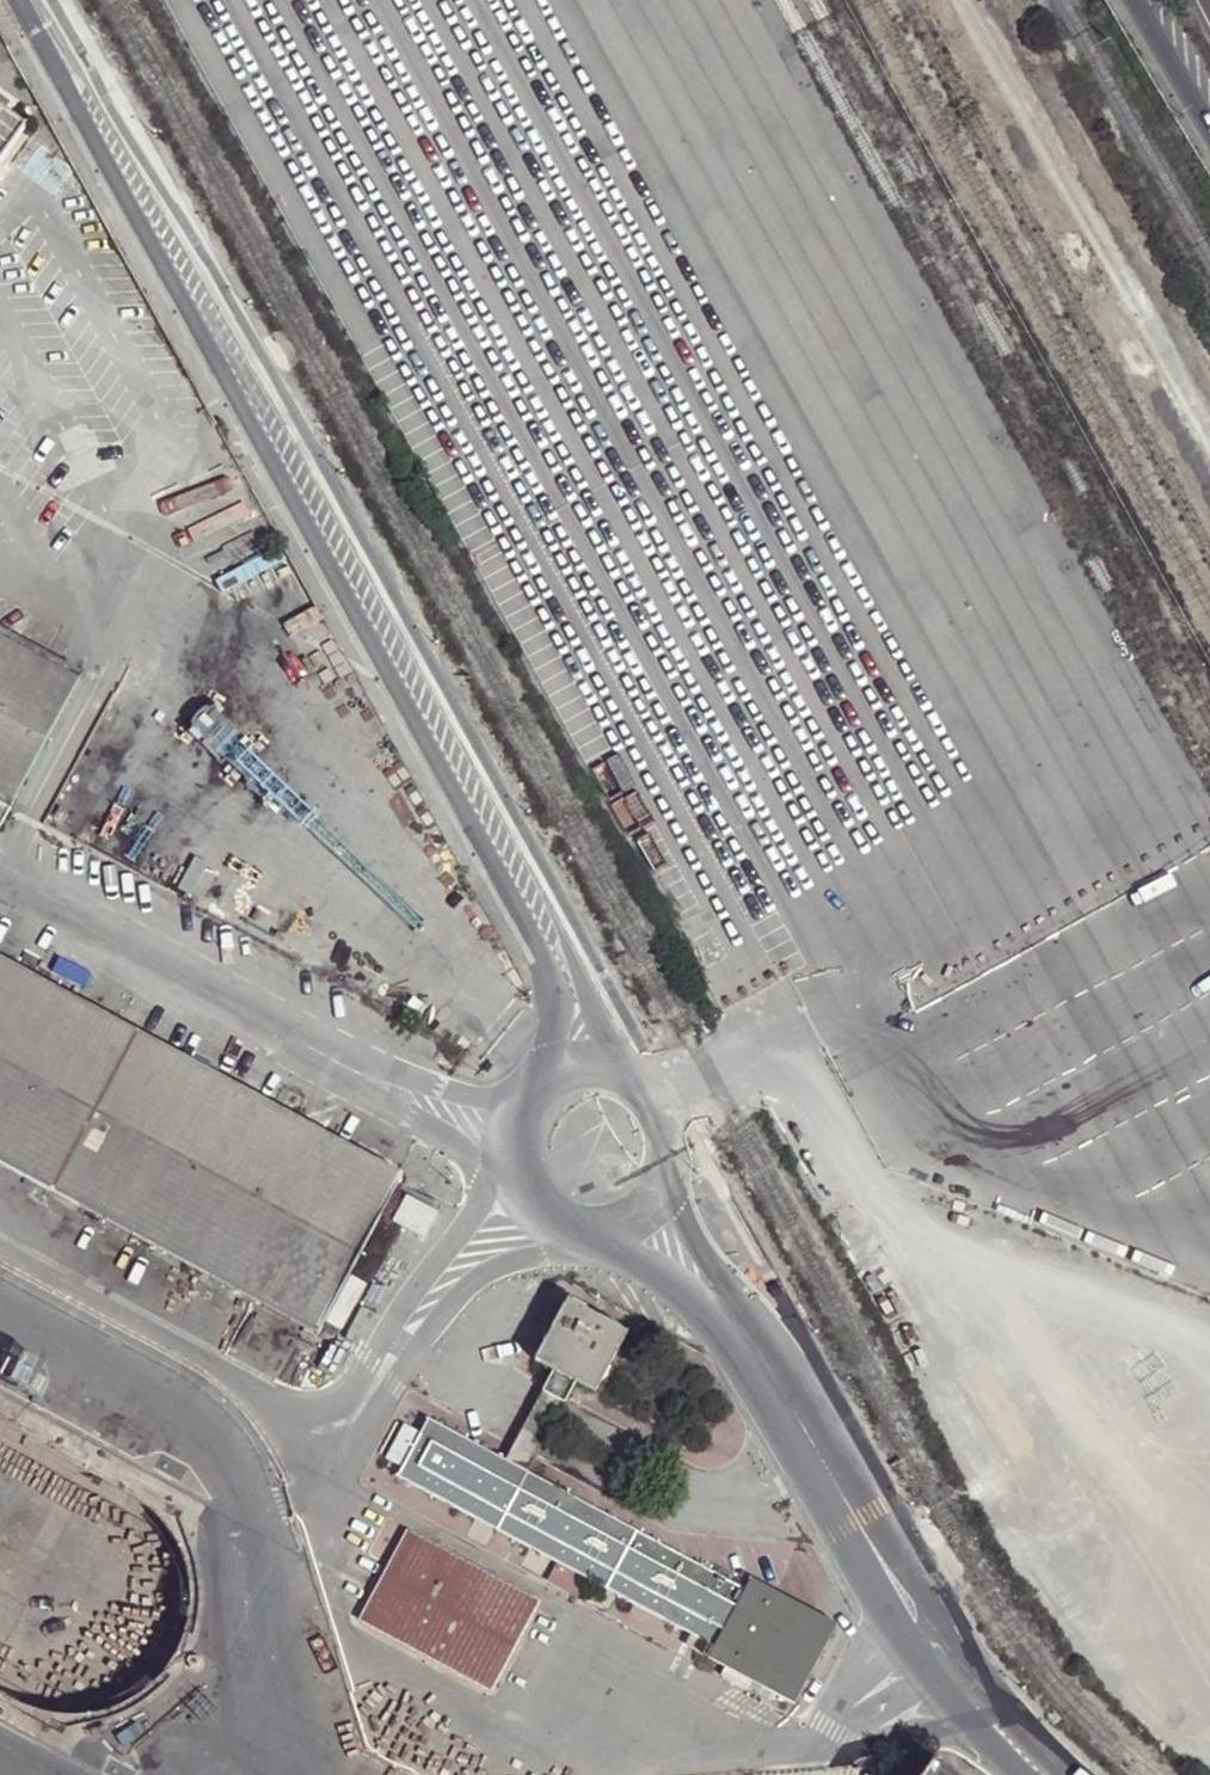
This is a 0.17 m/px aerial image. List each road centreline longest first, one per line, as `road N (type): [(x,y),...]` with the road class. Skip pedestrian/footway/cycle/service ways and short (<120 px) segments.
road 1 (primary): [(1136,0),(1209,128)]

